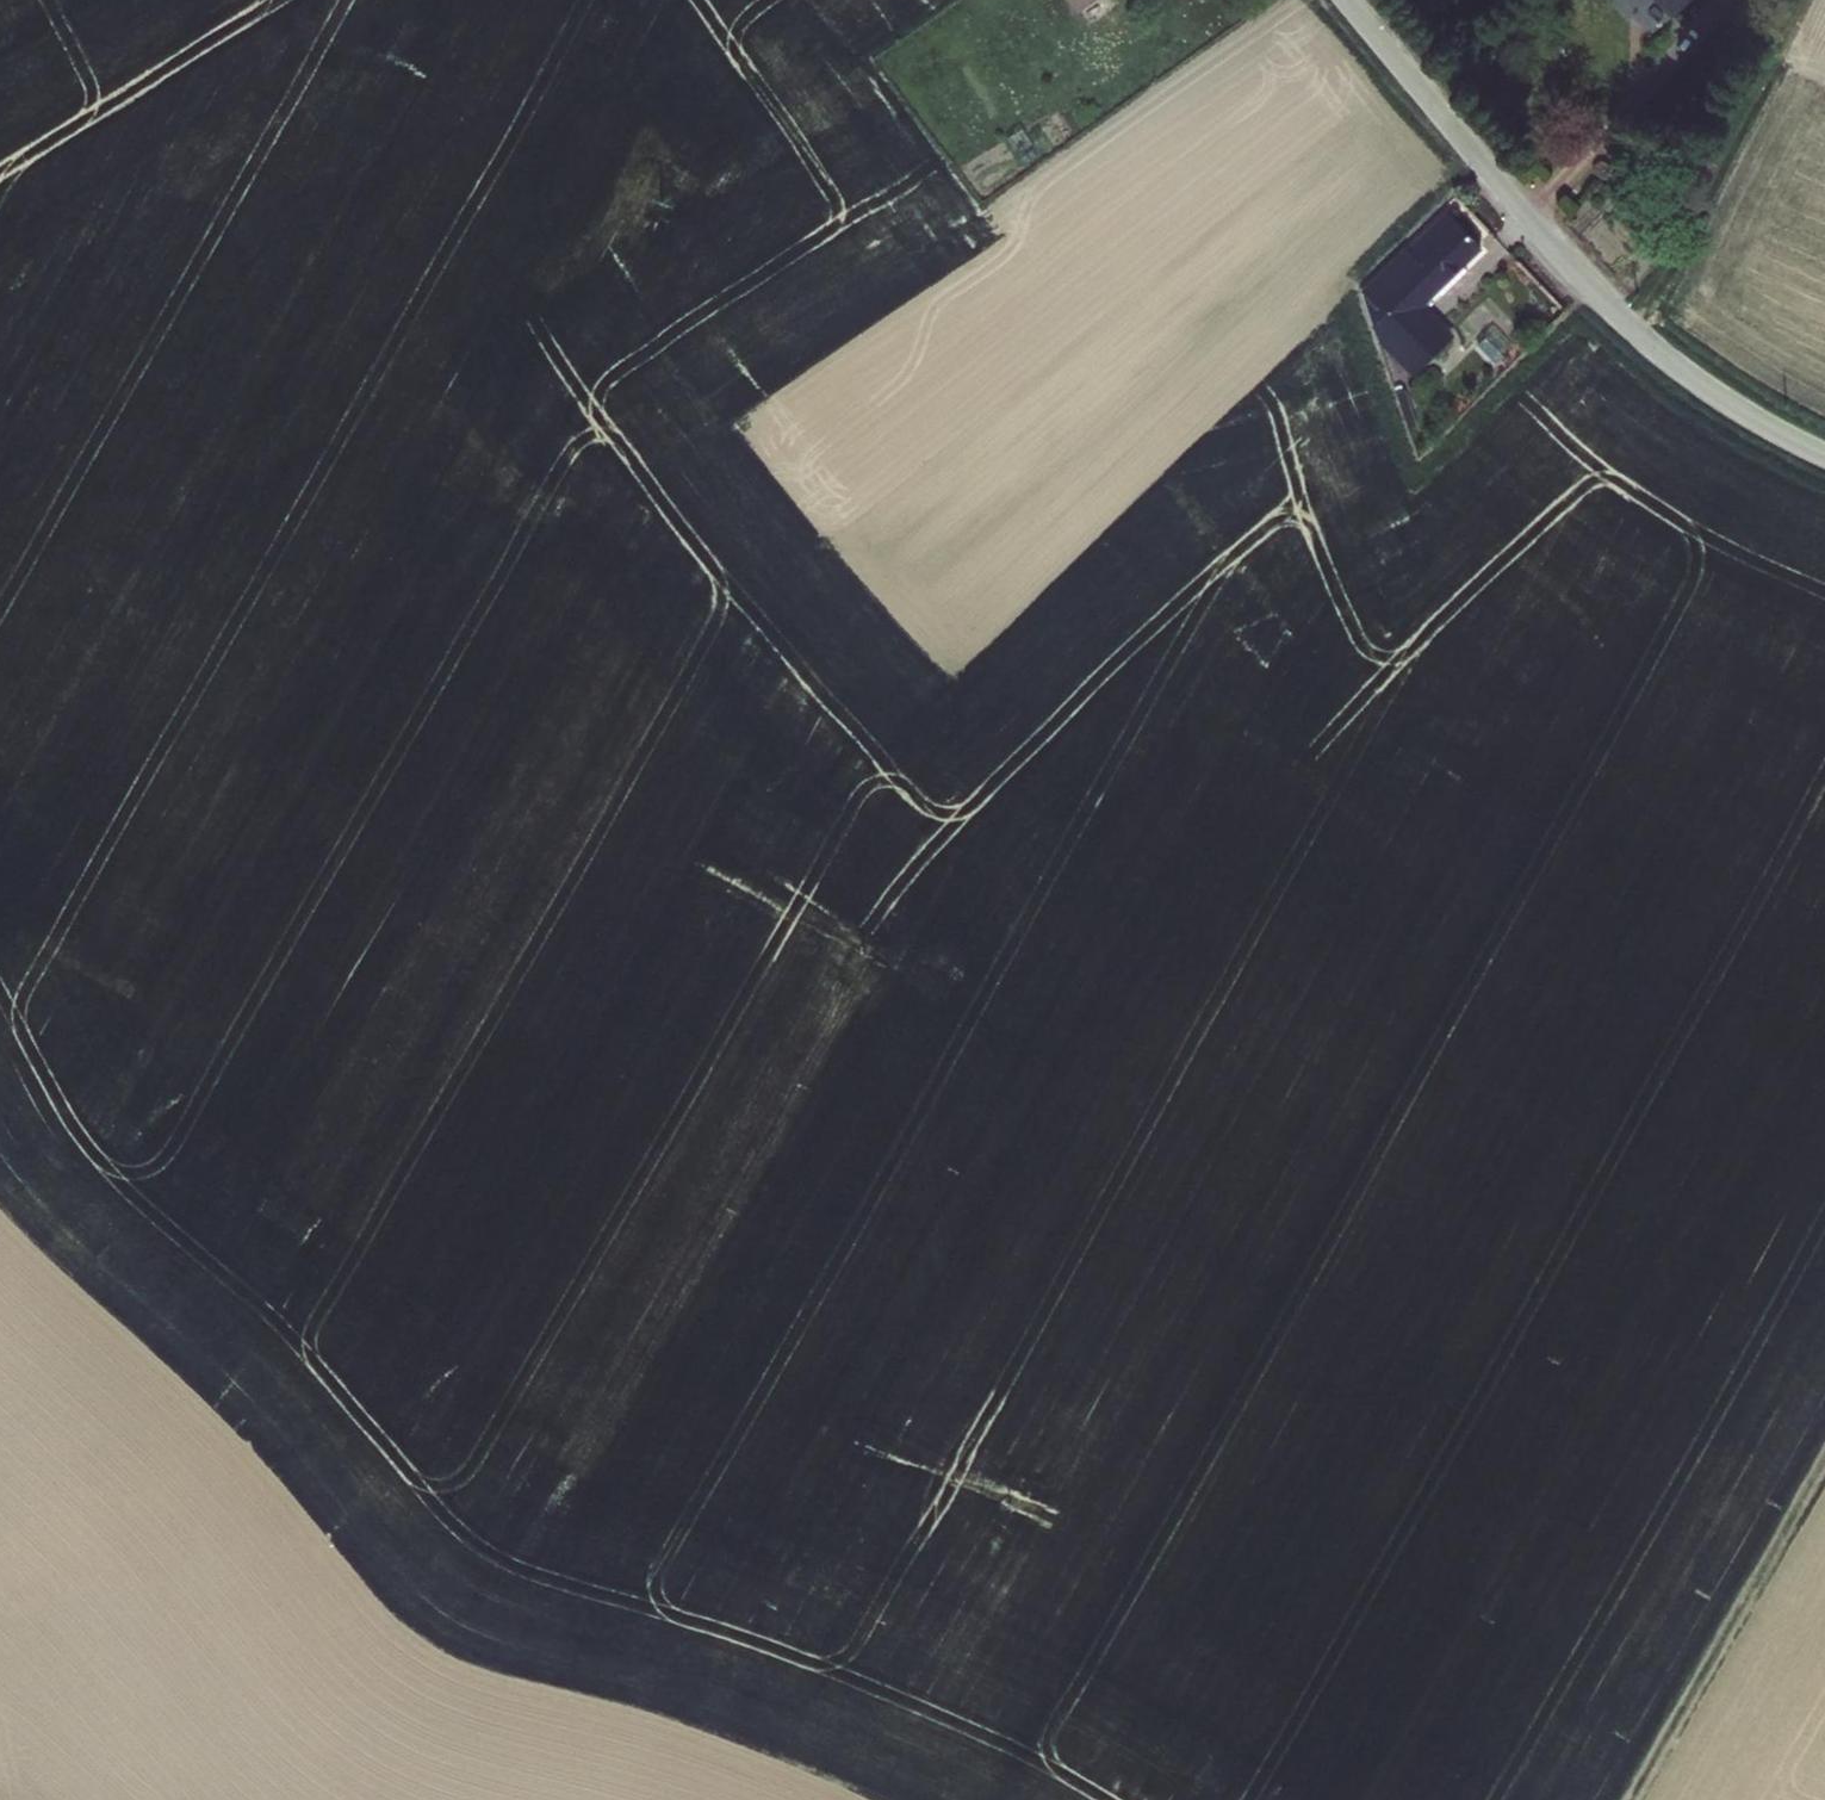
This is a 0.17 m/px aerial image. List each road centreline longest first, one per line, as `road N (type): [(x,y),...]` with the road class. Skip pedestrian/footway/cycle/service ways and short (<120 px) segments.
road 1 (unclassified): [(1824,457),(1750,419),(1633,329),(1343,0)]

